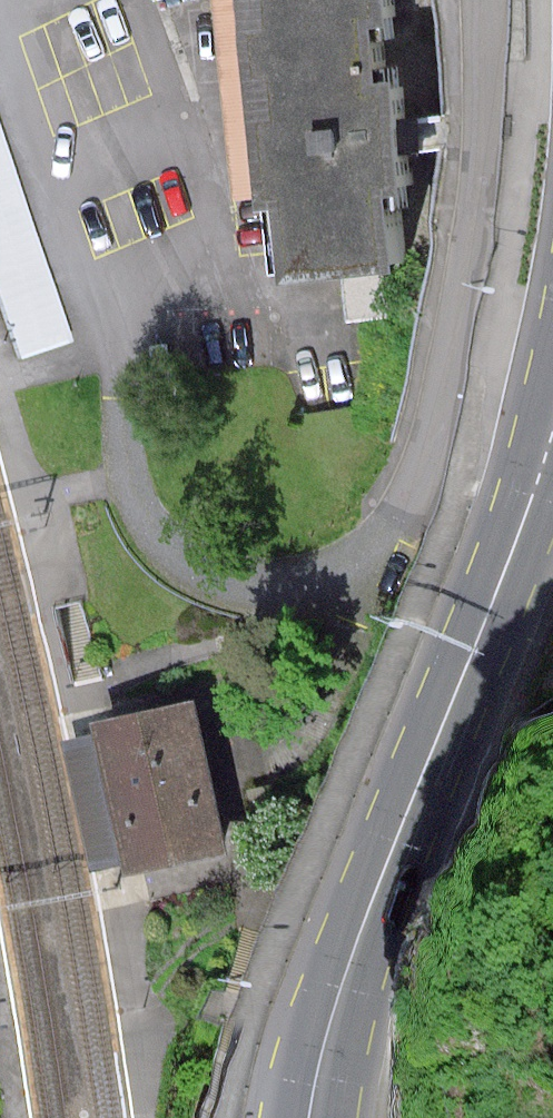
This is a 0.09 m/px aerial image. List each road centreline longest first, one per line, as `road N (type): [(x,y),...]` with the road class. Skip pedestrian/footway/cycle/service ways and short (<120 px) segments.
road 1 (residential): [(483,0),(461,265),(441,378),(401,517),(359,568),(279,594),(192,574),(142,523),(126,478),(116,345),(0,37)]
road 2 (primary): [(552,434),(365,916),(325,1030),(306,1117)]

